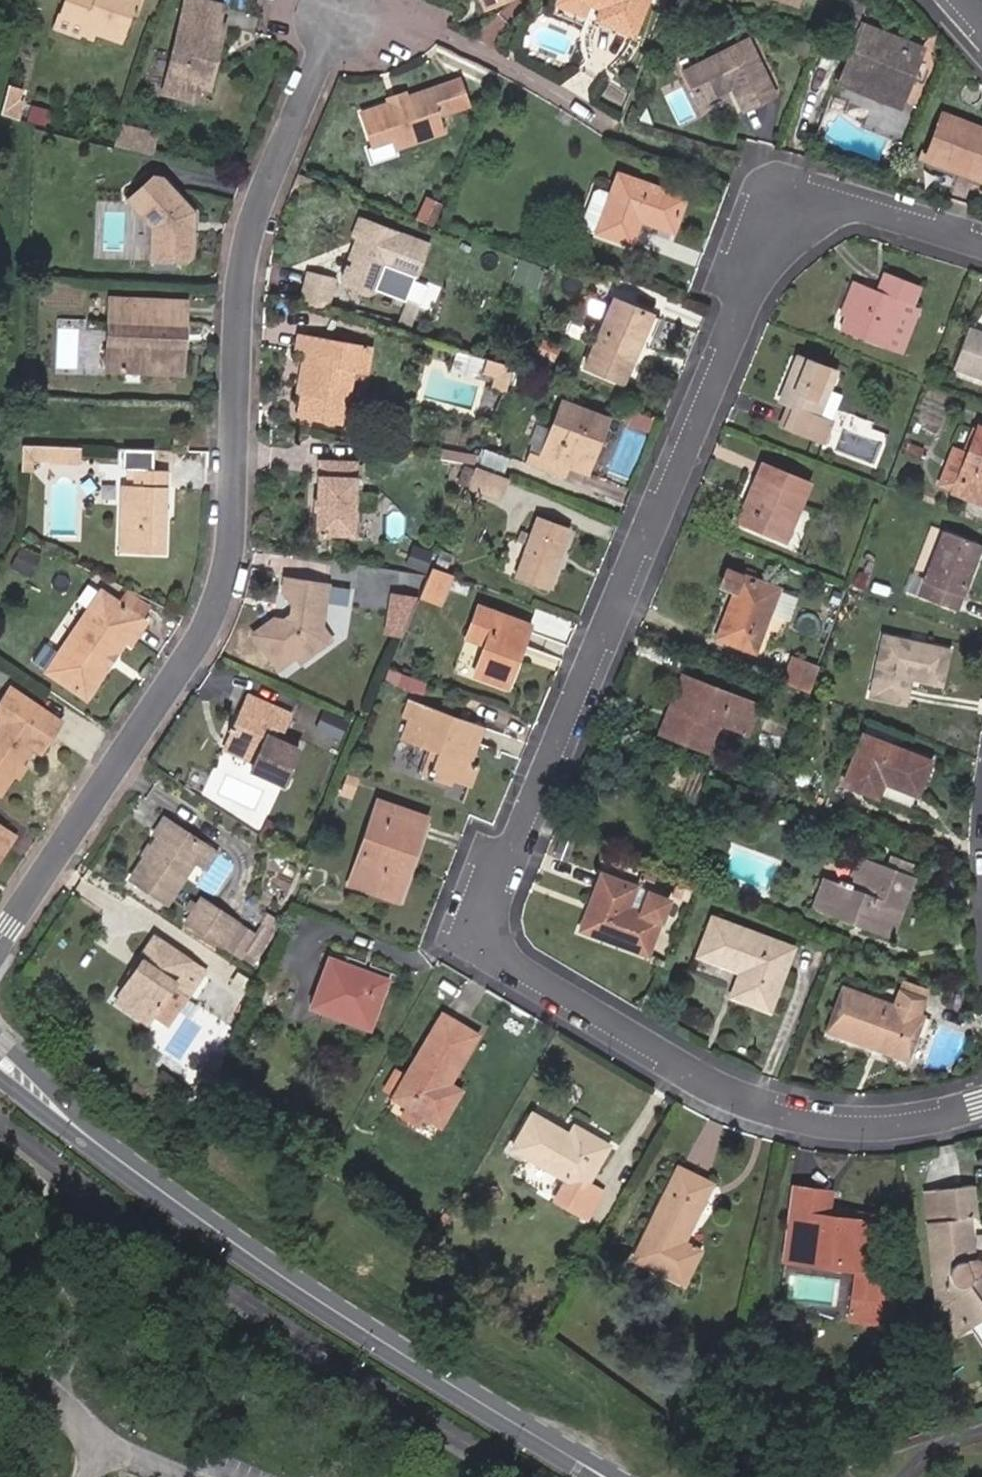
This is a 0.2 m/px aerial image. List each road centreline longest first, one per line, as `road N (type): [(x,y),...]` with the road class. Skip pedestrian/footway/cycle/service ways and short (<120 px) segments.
road 1 (residential): [(981,242),(856,202),(797,204),(772,234),(487,904),(487,938),(507,967),(739,1099),(841,1122),(930,1118),(981,1102)]
road 2 (residential): [(0,936),(189,653),(225,583),(240,256),(256,181),(340,8)]
road 3 (tertiary): [(0,1060),(183,1202),(399,1348),(620,1476)]

